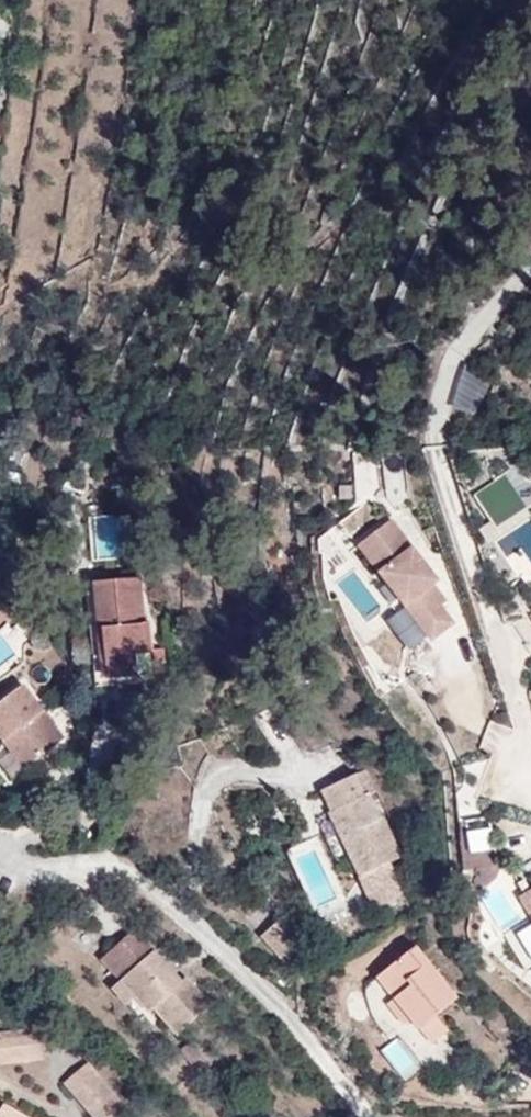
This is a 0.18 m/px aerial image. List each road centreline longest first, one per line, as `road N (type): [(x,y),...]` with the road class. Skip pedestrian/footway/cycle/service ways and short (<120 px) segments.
road 1 (residential): [(0,853),(33,871),(110,864),(137,875),(301,1028),(369,1116)]

